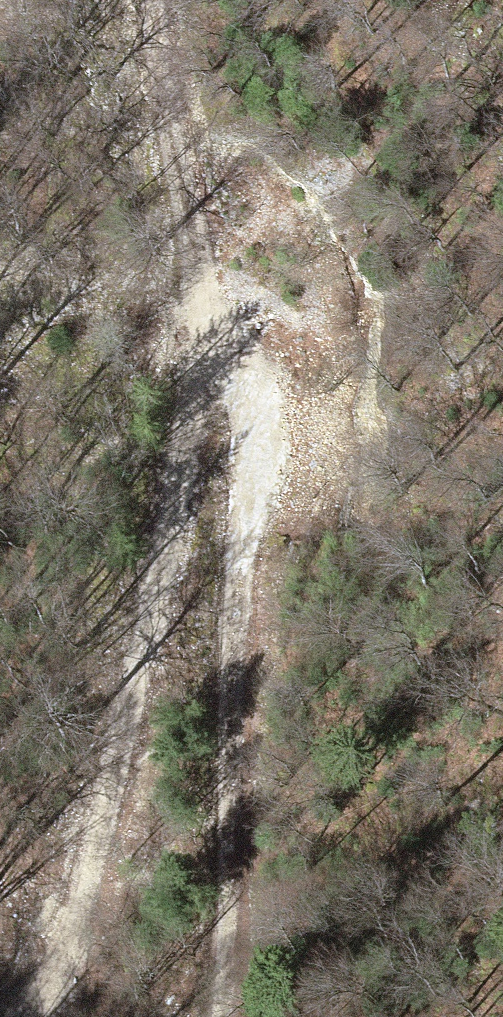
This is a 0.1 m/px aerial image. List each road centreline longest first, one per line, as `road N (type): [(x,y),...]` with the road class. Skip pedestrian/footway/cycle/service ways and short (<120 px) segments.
road 1 (track): [(162,0),(170,239),(218,360),(244,505),(220,687),(207,1016)]
road 2 (track): [(11,1016),(90,914),(115,748),(188,432),(204,324)]

